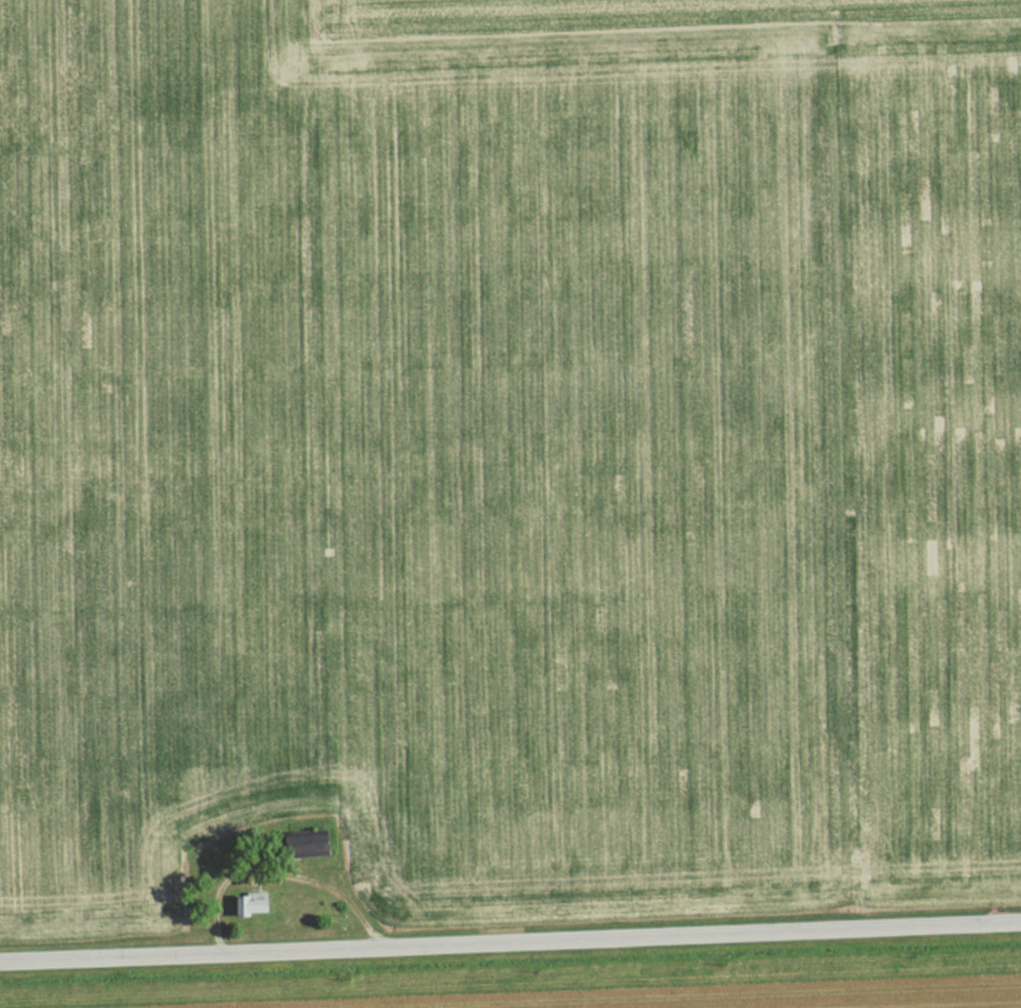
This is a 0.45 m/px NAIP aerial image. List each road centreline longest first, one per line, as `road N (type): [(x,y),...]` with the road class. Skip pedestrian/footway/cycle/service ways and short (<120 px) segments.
road 1 (residential): [(0,966),(1020,926)]

